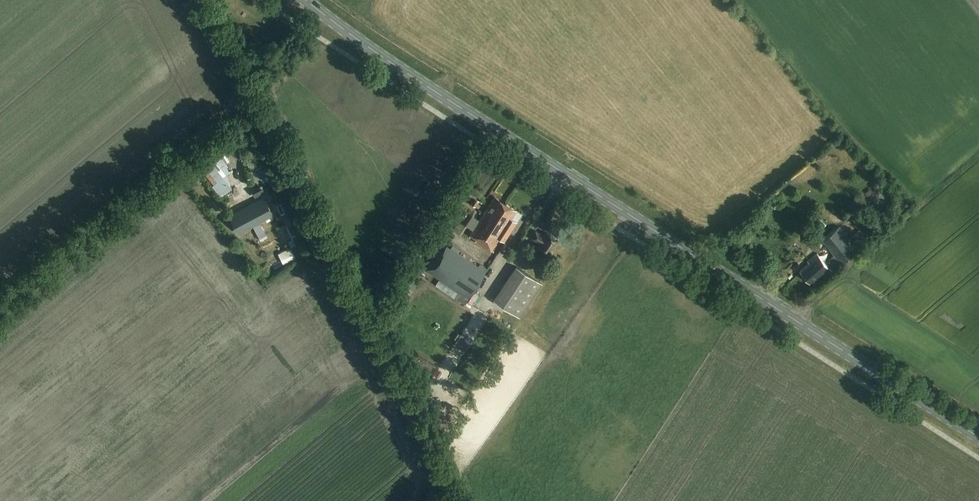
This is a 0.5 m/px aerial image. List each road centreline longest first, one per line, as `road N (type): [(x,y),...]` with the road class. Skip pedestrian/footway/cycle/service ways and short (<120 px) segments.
road 1 (primary): [(978,437),(306,0)]
road 2 (track): [(237,84),(450,500)]
road 3 (unclassified): [(0,302),(231,106),(235,70),(199,0)]

